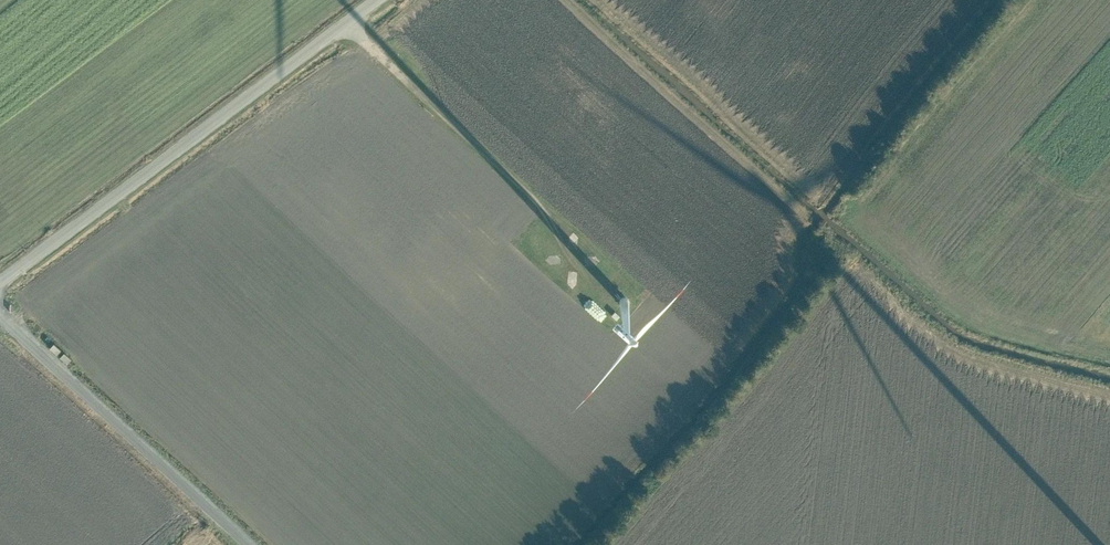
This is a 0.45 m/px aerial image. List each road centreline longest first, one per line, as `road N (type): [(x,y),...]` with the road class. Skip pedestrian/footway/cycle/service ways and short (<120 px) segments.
road 1 (unclassified): [(0,283),(381,0)]
road 2 (track): [(589,255),(345,27)]
road 3 (unclassified): [(0,329),(243,544)]

